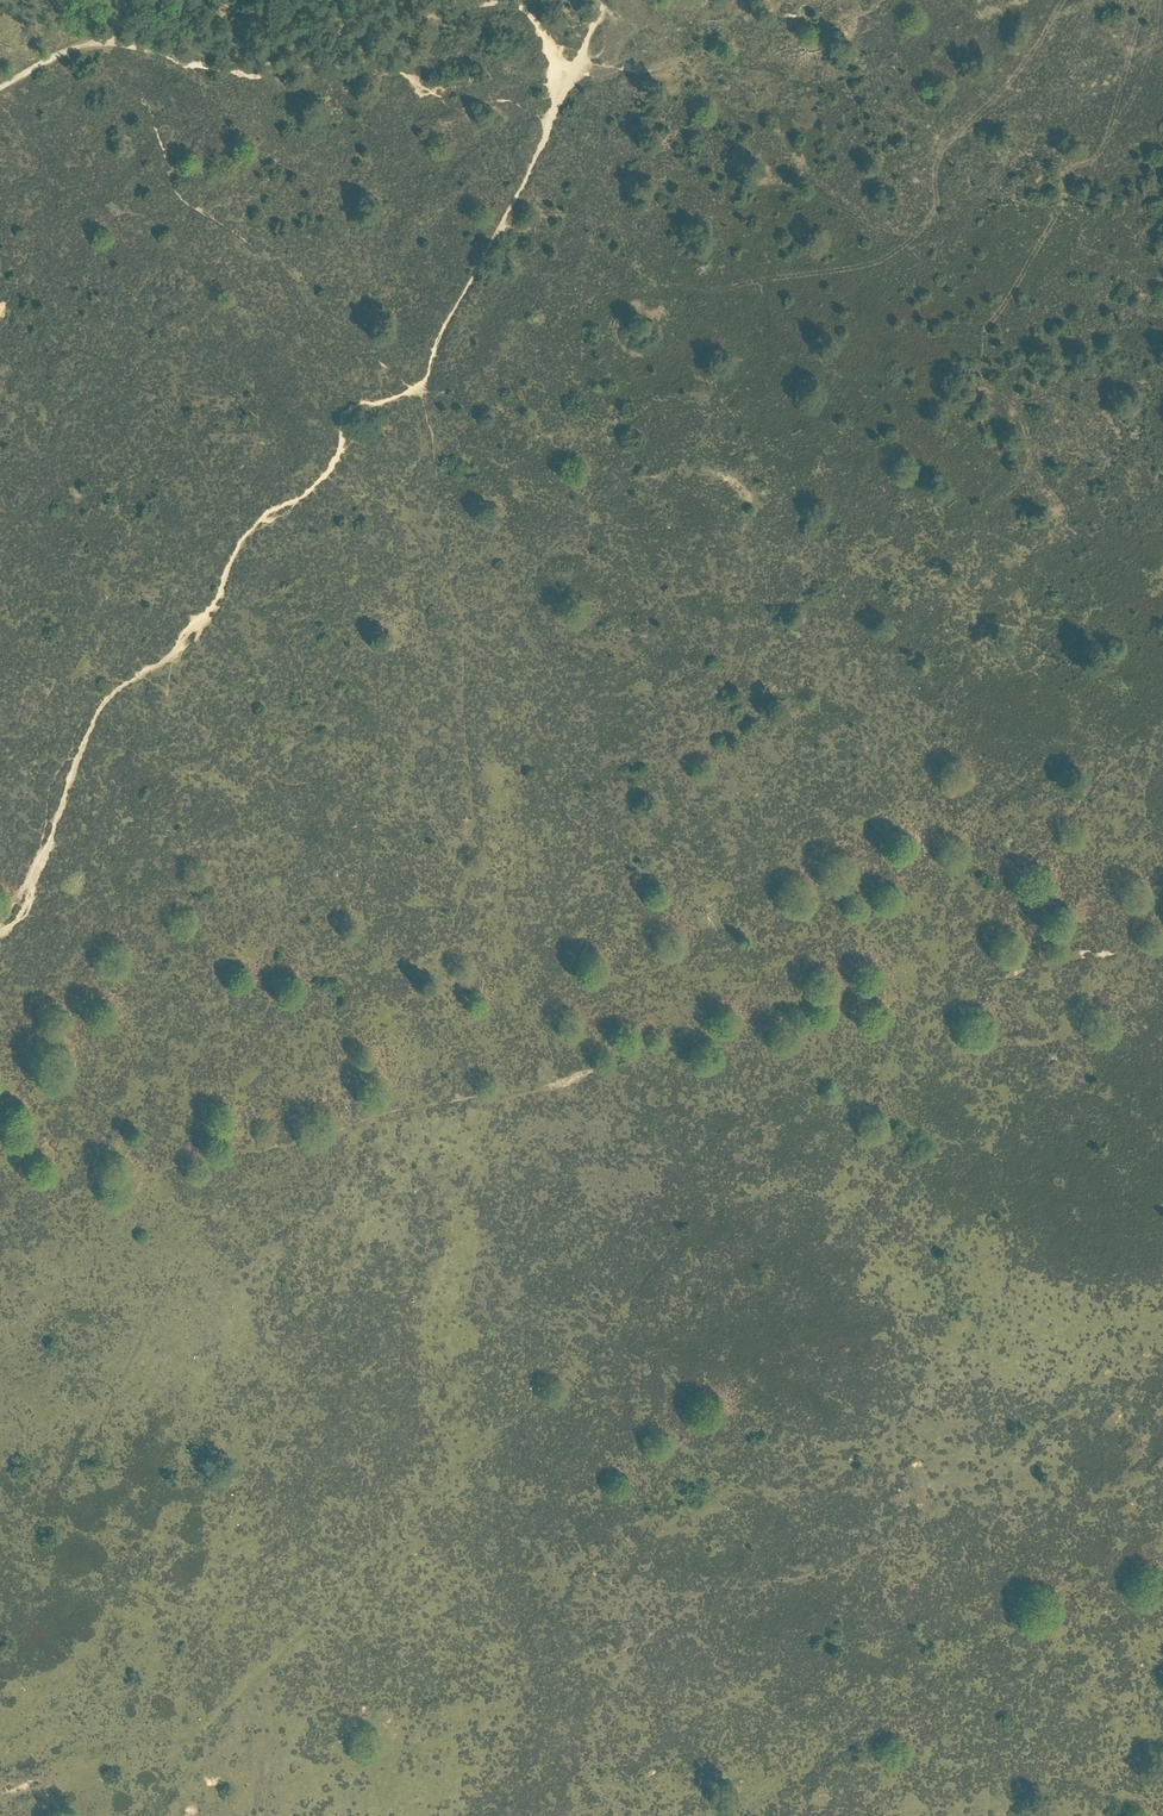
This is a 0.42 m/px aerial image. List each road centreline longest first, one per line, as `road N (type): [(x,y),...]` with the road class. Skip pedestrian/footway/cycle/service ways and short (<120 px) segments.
road 1 (track): [(0,88),(73,47),(111,41)]

